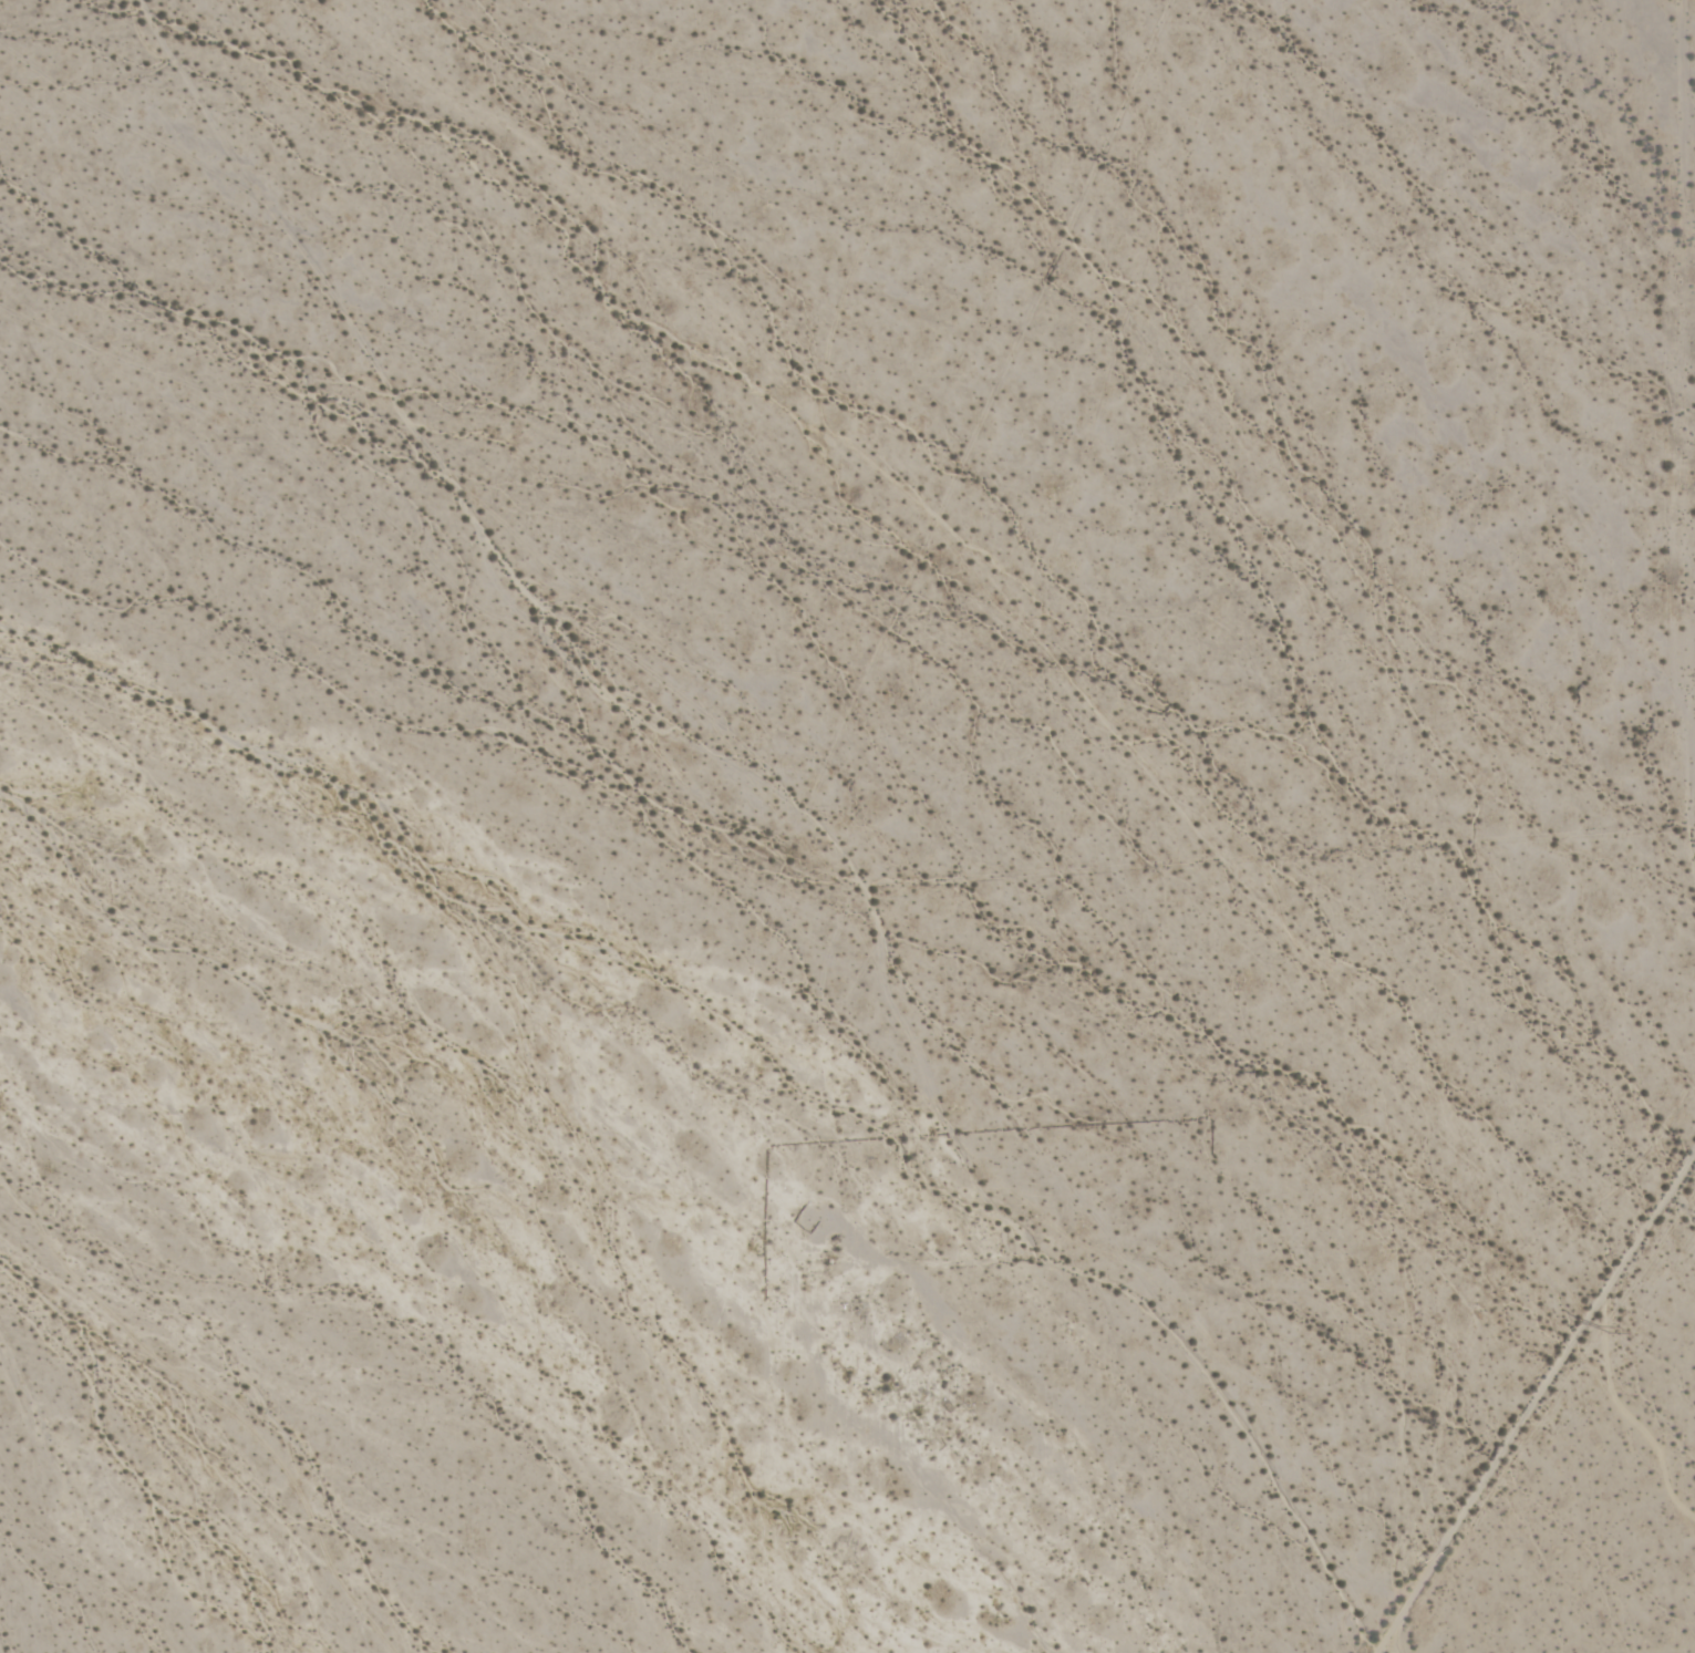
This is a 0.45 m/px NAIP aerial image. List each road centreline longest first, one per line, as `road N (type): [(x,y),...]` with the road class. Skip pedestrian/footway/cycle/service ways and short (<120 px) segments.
road 1 (residential): [(1656,0),(1673,231),(1687,828),(1694,827)]
road 2 (track): [(1379,1652),(1694,1146)]

